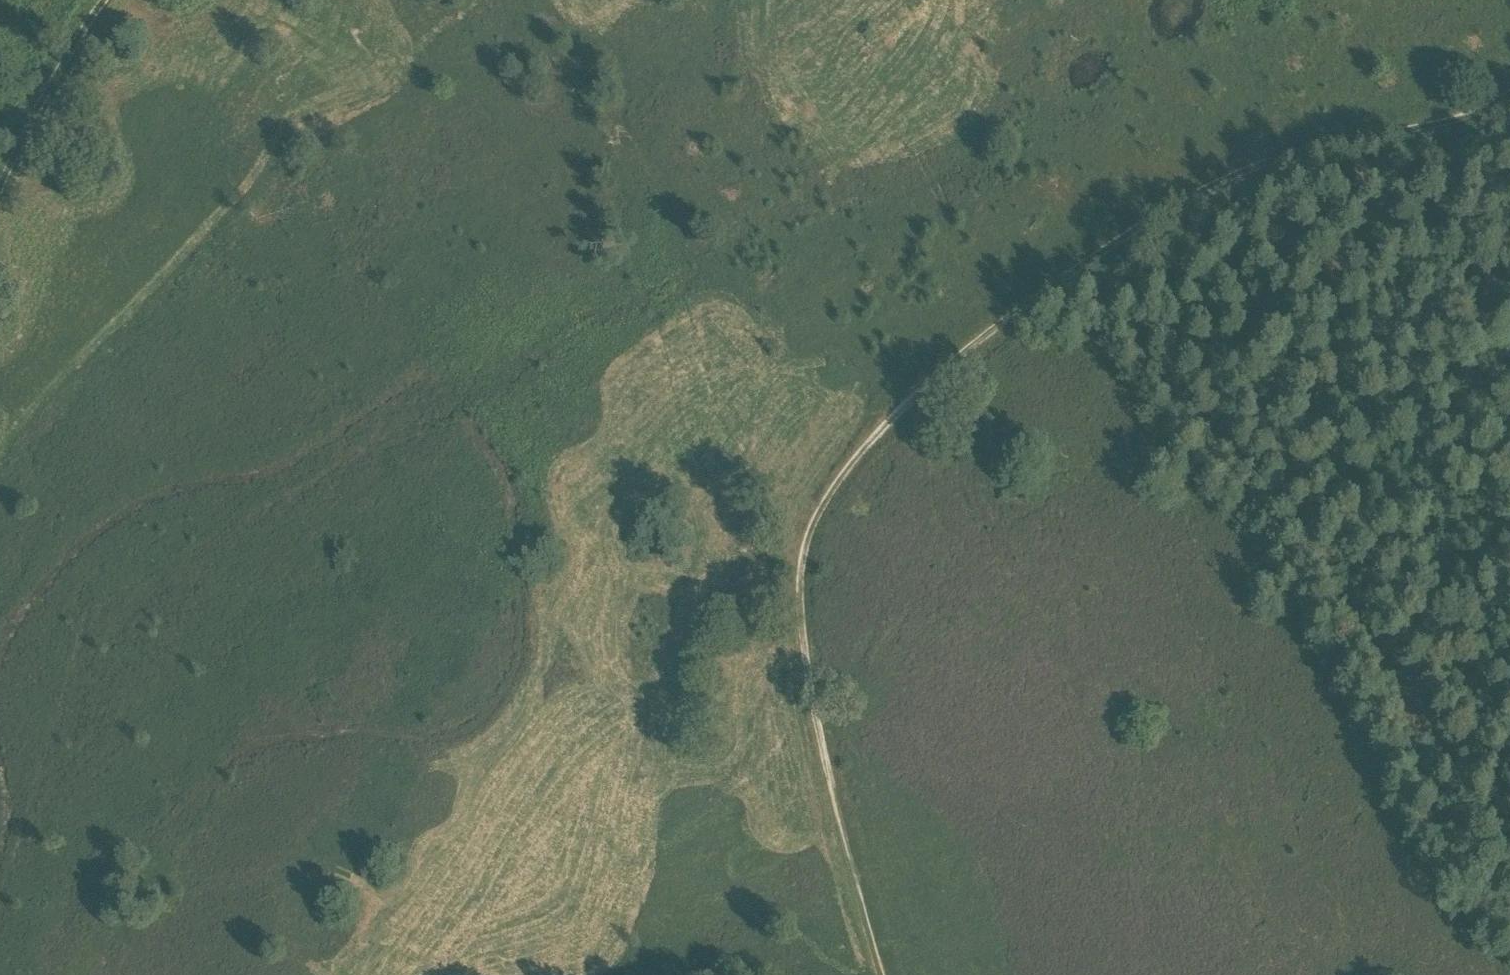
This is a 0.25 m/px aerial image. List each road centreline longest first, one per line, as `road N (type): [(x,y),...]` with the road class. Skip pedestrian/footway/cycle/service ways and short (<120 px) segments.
road 1 (track): [(886,974),(812,693),(800,571),(811,521),(835,482),(876,435),(1041,297),(1252,167),(1286,170),(1360,140),(1479,117),(1509,95)]

